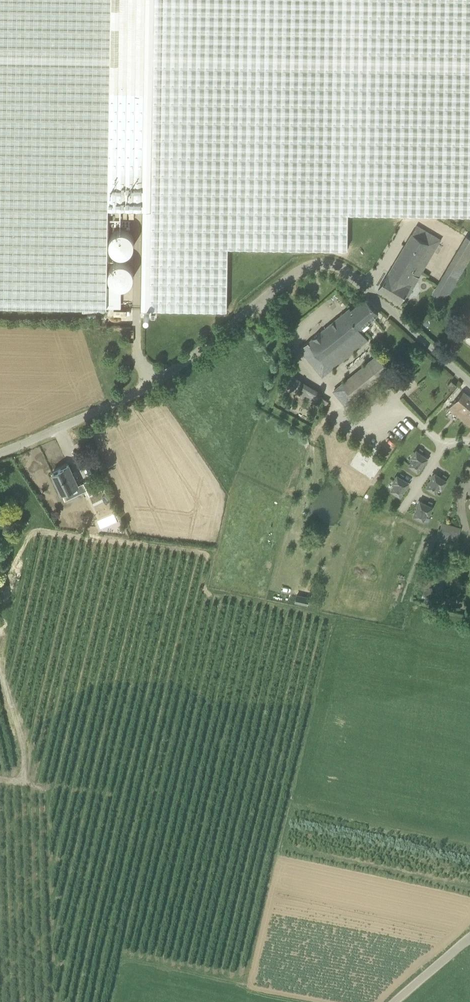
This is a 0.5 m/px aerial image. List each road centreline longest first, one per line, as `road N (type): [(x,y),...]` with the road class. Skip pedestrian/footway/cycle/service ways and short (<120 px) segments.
road 1 (unclassified): [(0,454),(165,378),(315,265),(346,271),(469,383)]

